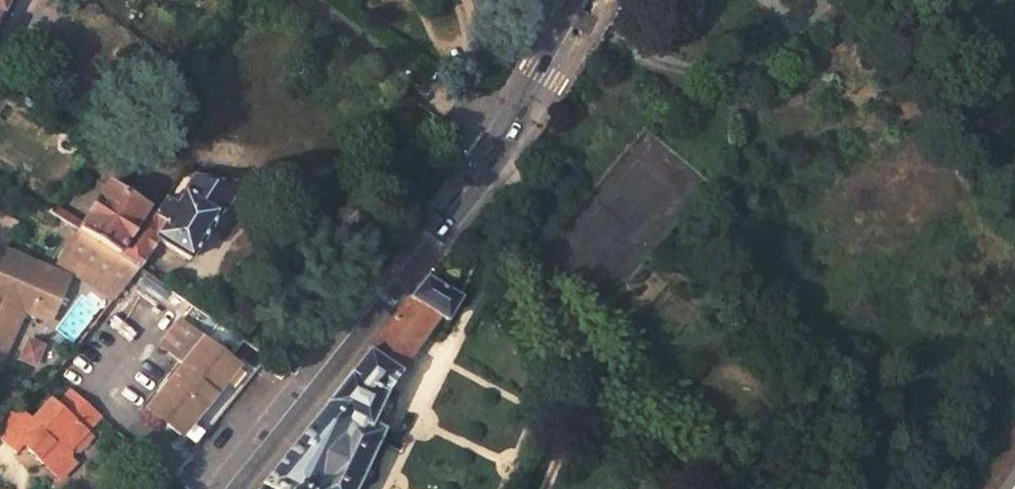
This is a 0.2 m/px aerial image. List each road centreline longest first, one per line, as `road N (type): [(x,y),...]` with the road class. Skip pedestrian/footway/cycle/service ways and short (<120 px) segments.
road 1 (primary): [(504,141),(228,488)]
road 2 (residential): [(310,0),(504,141)]
road 3 (primary): [(587,0),(504,141)]

